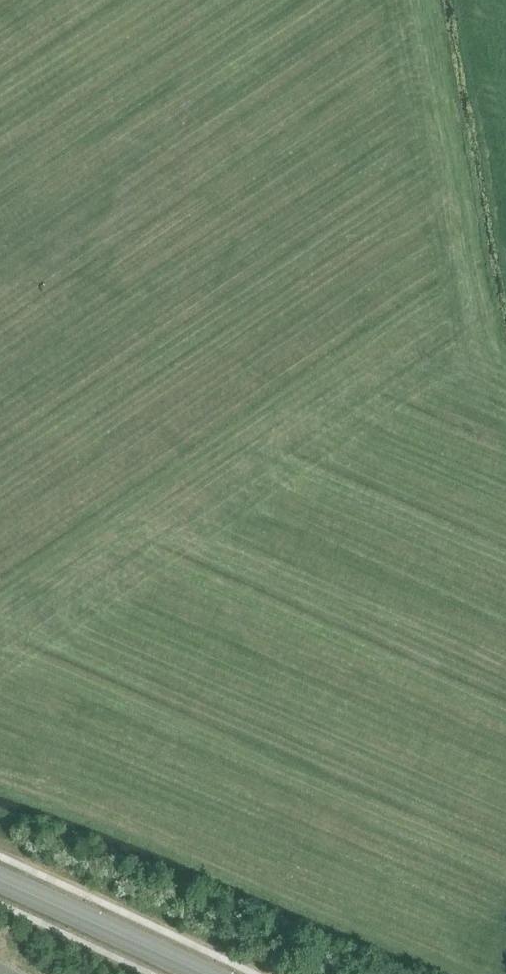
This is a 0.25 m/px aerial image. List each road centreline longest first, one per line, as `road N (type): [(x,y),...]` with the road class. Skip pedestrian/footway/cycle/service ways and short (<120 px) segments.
road 1 (tertiary): [(197,973),(0,883)]

